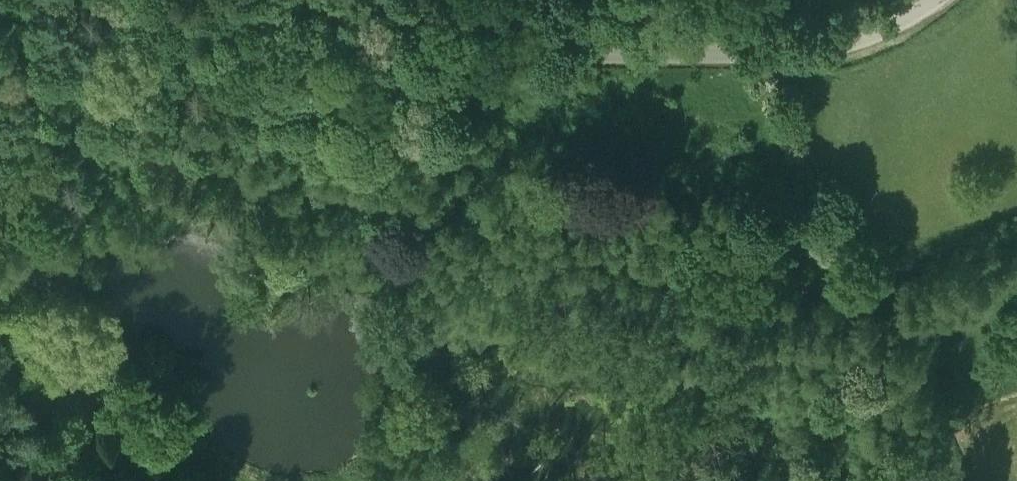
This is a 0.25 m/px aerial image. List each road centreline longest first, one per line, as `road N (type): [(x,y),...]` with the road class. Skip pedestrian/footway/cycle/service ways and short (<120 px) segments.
road 1 (unclassified): [(414,0),(482,33),(765,55),(850,46),(932,0)]

